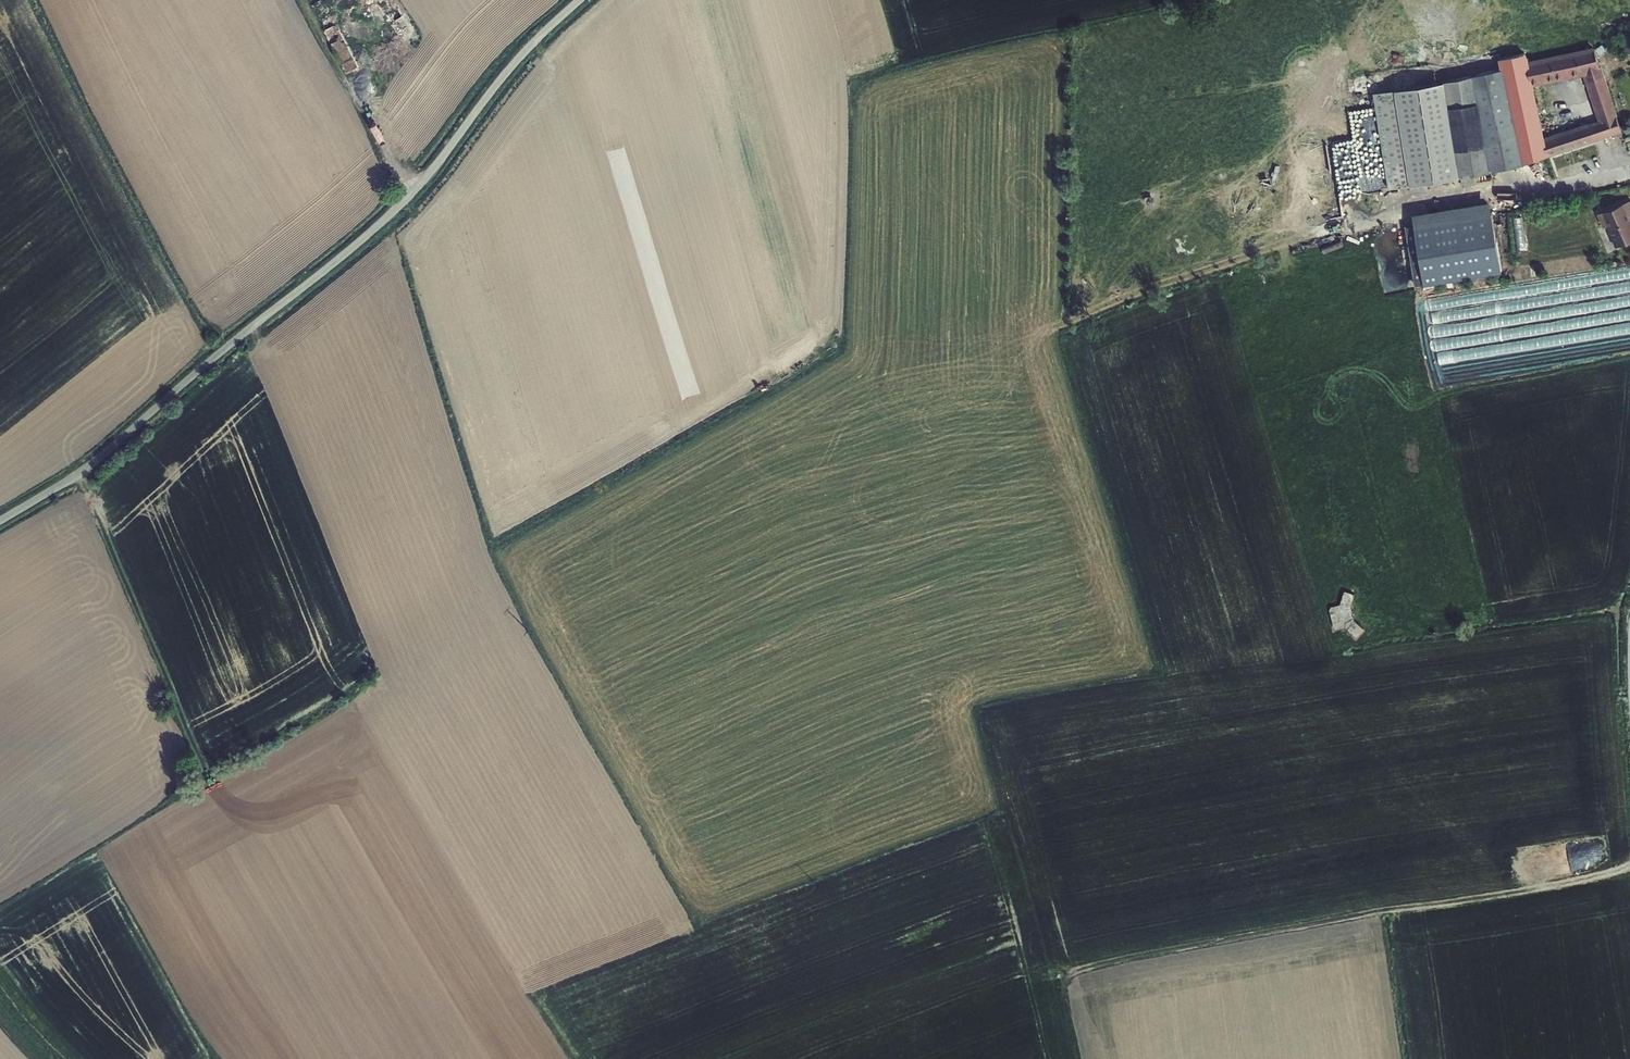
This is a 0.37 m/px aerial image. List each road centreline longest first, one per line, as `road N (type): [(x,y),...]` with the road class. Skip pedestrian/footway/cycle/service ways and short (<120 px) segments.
road 1 (unclassified): [(0,521),(91,464),(379,225),(530,46),(580,0)]

